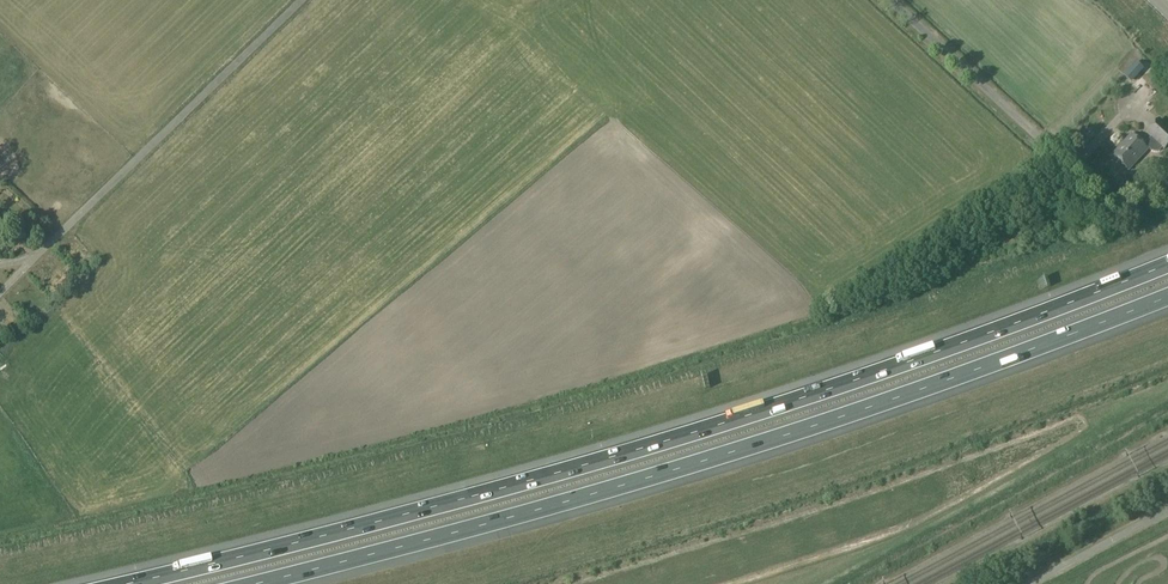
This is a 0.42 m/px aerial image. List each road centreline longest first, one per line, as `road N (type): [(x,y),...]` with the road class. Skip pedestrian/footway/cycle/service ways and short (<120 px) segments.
road 1 (motorway): [(1167,263),(732,420),(123,583)]
road 2 (motorway): [(252,583),(747,447),(1167,297)]
road 3 (unclassified): [(1107,195),(889,0)]

